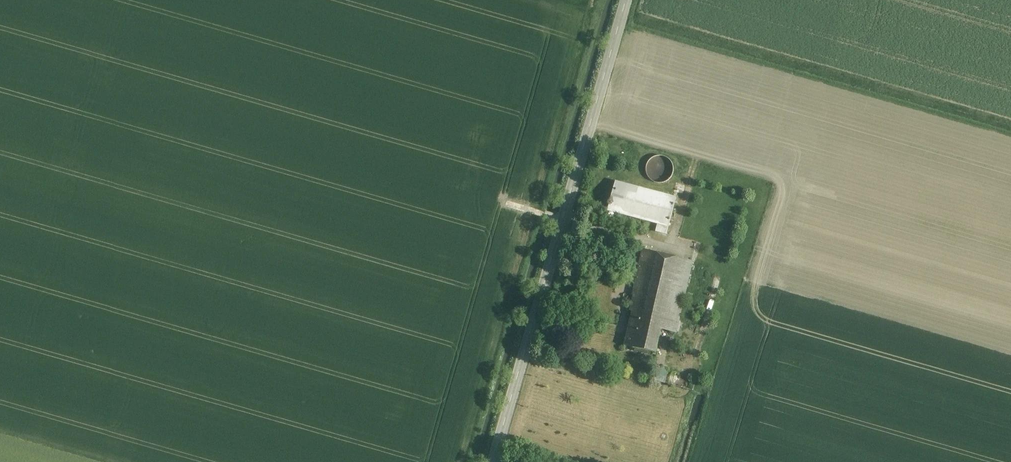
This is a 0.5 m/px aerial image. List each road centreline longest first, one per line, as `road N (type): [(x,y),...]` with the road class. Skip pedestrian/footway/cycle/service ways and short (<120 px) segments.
road 1 (tertiary): [(493,461),(626,0)]

